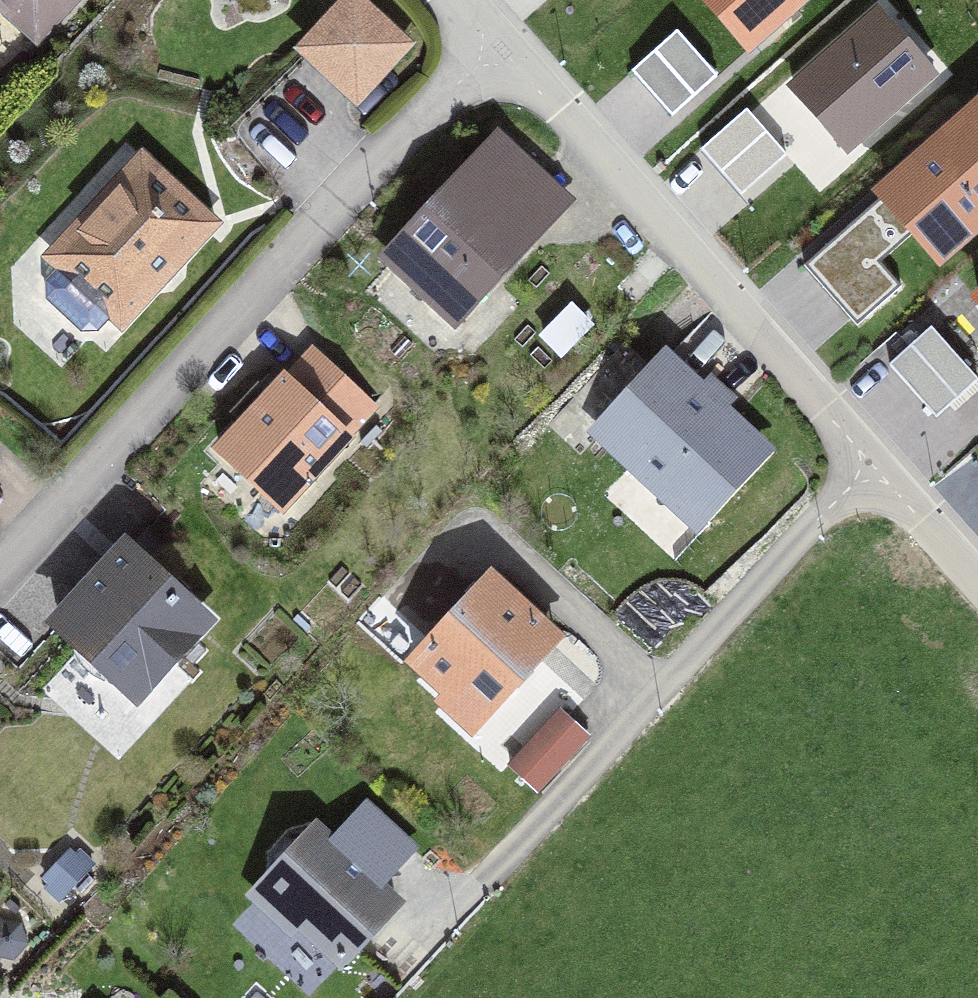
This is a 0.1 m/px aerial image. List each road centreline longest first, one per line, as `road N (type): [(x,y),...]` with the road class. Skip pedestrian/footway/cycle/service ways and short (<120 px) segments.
road 1 (residential): [(0,582),(487,52)]
road 2 (residential): [(440,928),(860,467)]
road 3 (residential): [(860,467),(487,52)]
road 4 (unclassified): [(977,597),(860,467)]

